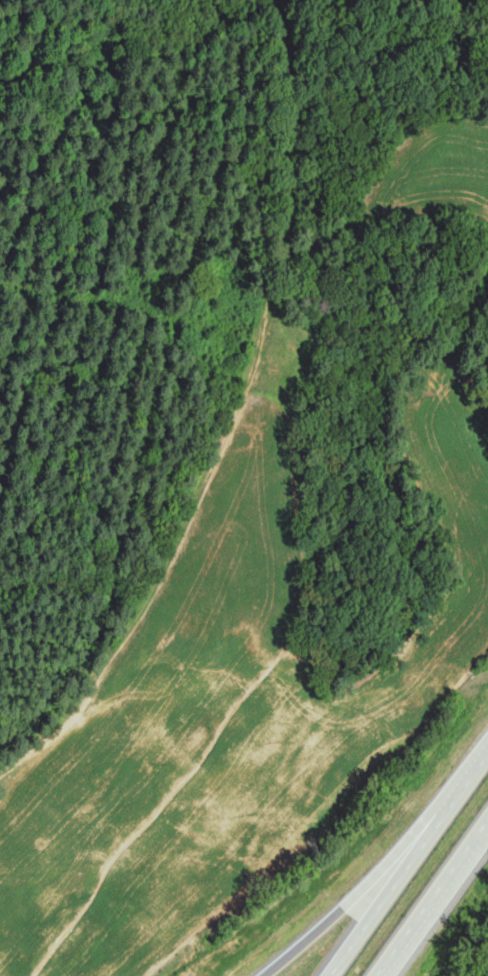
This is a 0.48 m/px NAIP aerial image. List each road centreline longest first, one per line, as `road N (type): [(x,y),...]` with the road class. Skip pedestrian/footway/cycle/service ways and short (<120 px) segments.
road 1 (motorway): [(487,745),(333,975)]
road 2 (motorway): [(459,791),(263,975)]
road 3 (motorway): [(383,975),(487,831)]

